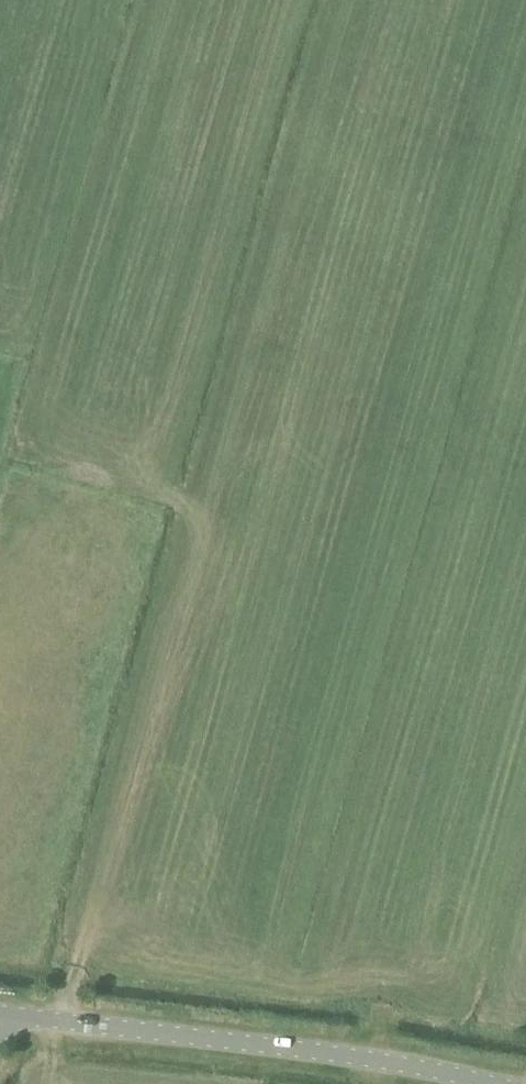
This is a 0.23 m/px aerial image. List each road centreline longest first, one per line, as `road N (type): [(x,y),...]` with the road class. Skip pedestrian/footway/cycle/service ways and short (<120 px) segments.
road 1 (unclassified): [(495,1083),(343,1053),(0,1014)]

